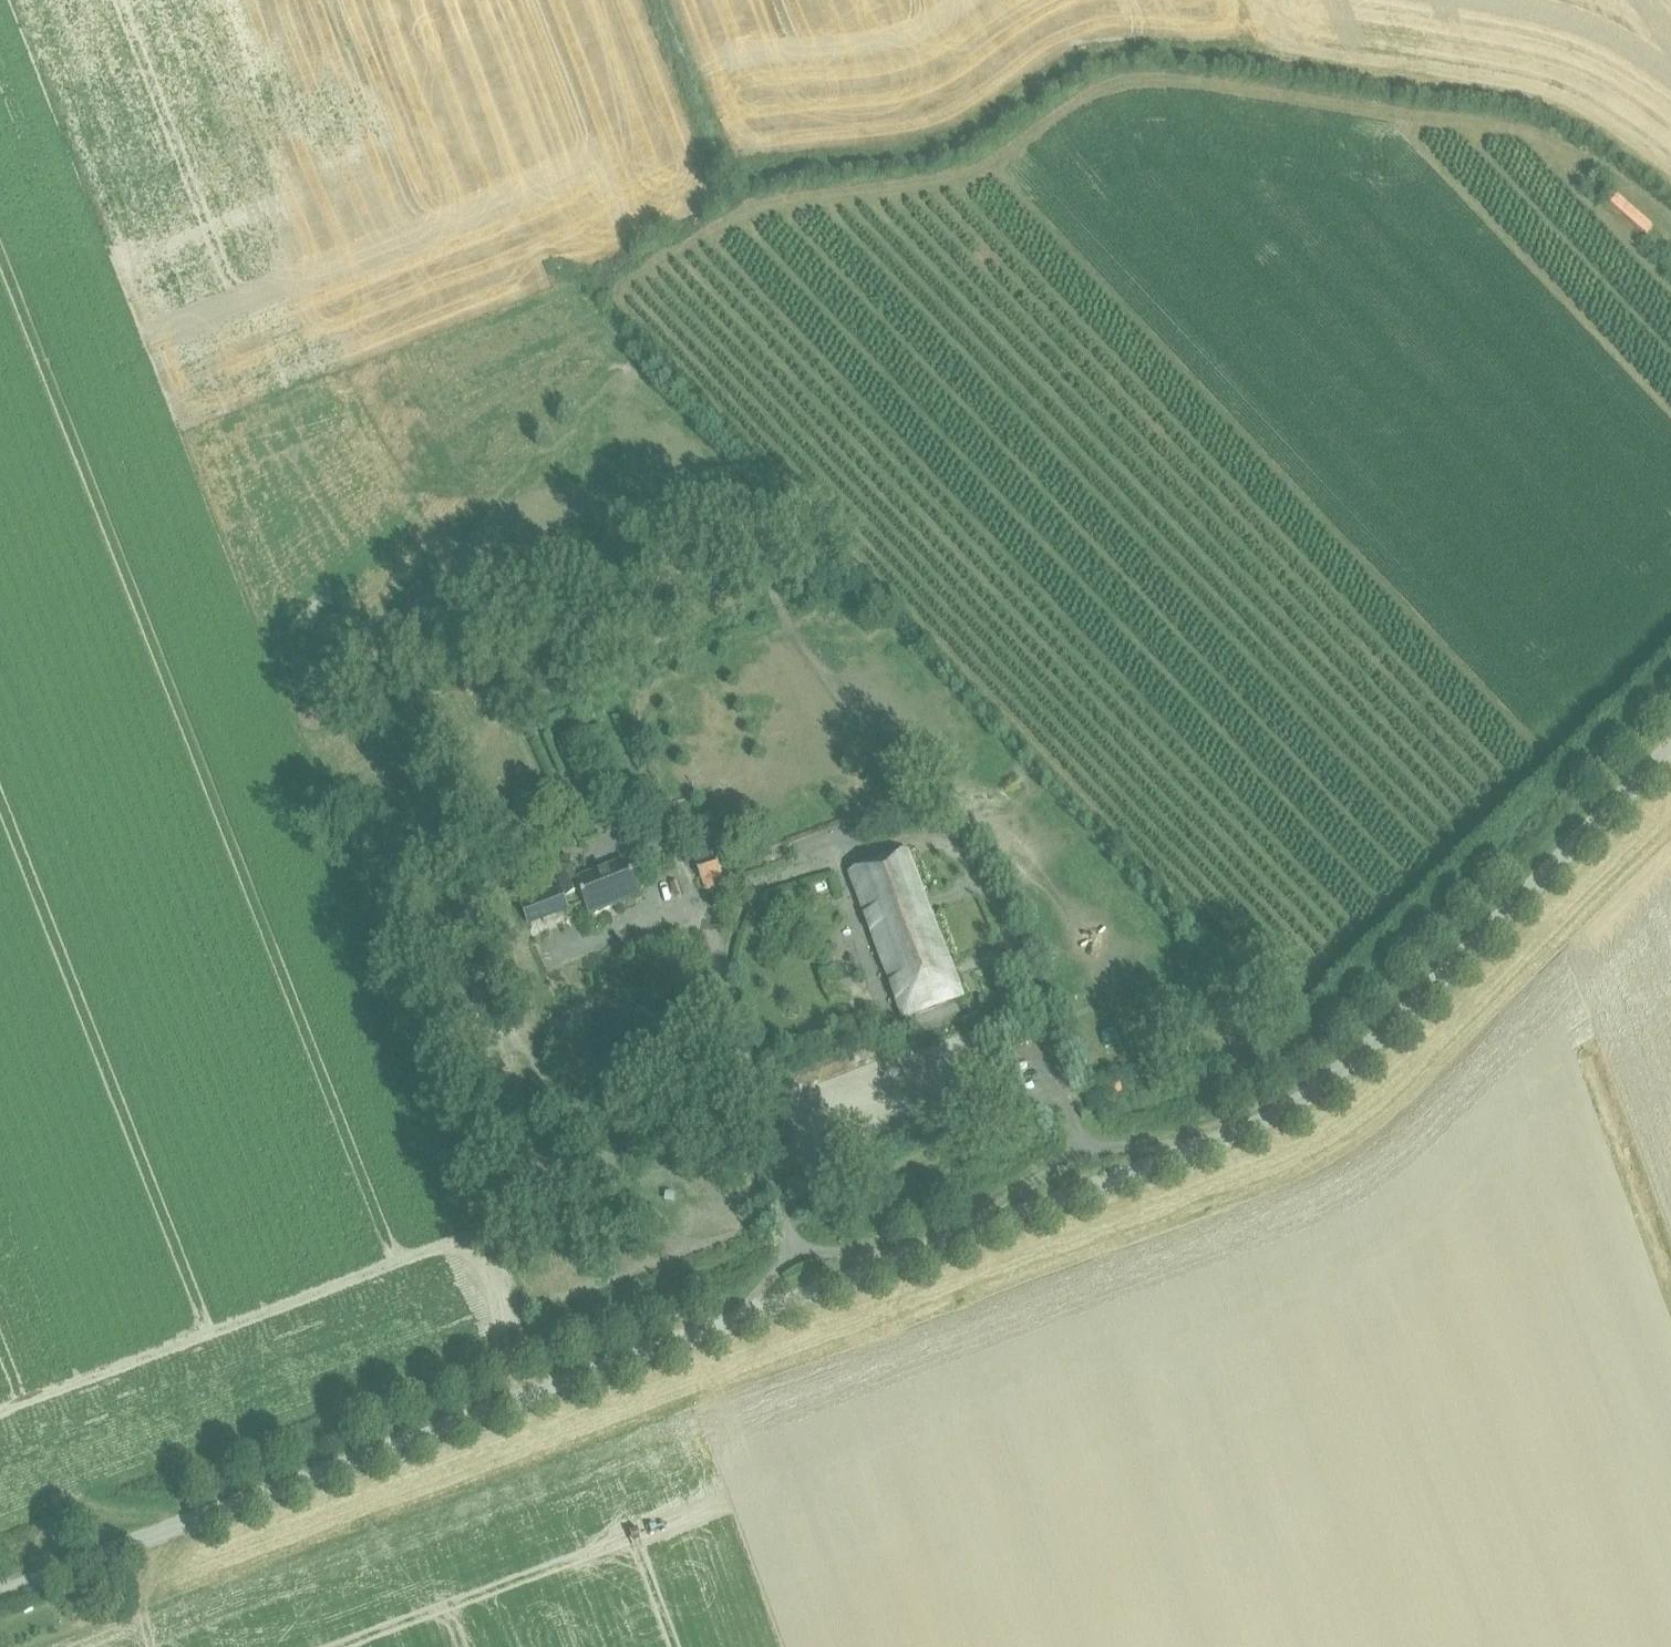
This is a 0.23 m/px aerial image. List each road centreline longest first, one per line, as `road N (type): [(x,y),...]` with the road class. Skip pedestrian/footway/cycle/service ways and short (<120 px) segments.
road 1 (unclassified): [(0,1593),(1279,1113),(1359,1053),(1670,746)]

